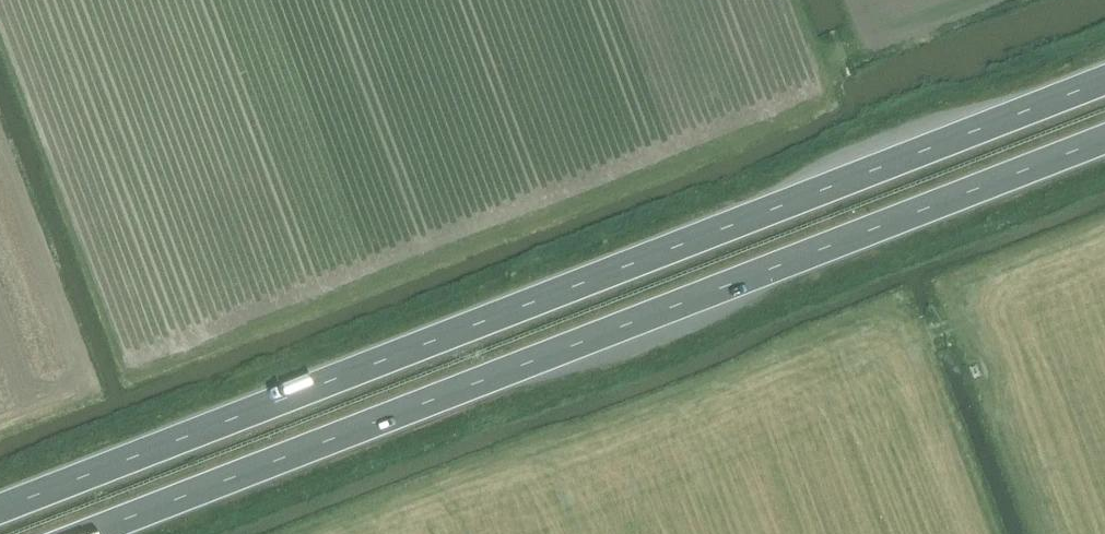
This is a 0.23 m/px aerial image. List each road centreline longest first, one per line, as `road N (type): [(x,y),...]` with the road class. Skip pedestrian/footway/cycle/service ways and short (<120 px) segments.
road 1 (trunk): [(1104,82),(0,510)]
road 2 (trunk): [(88,533),(1104,140)]

